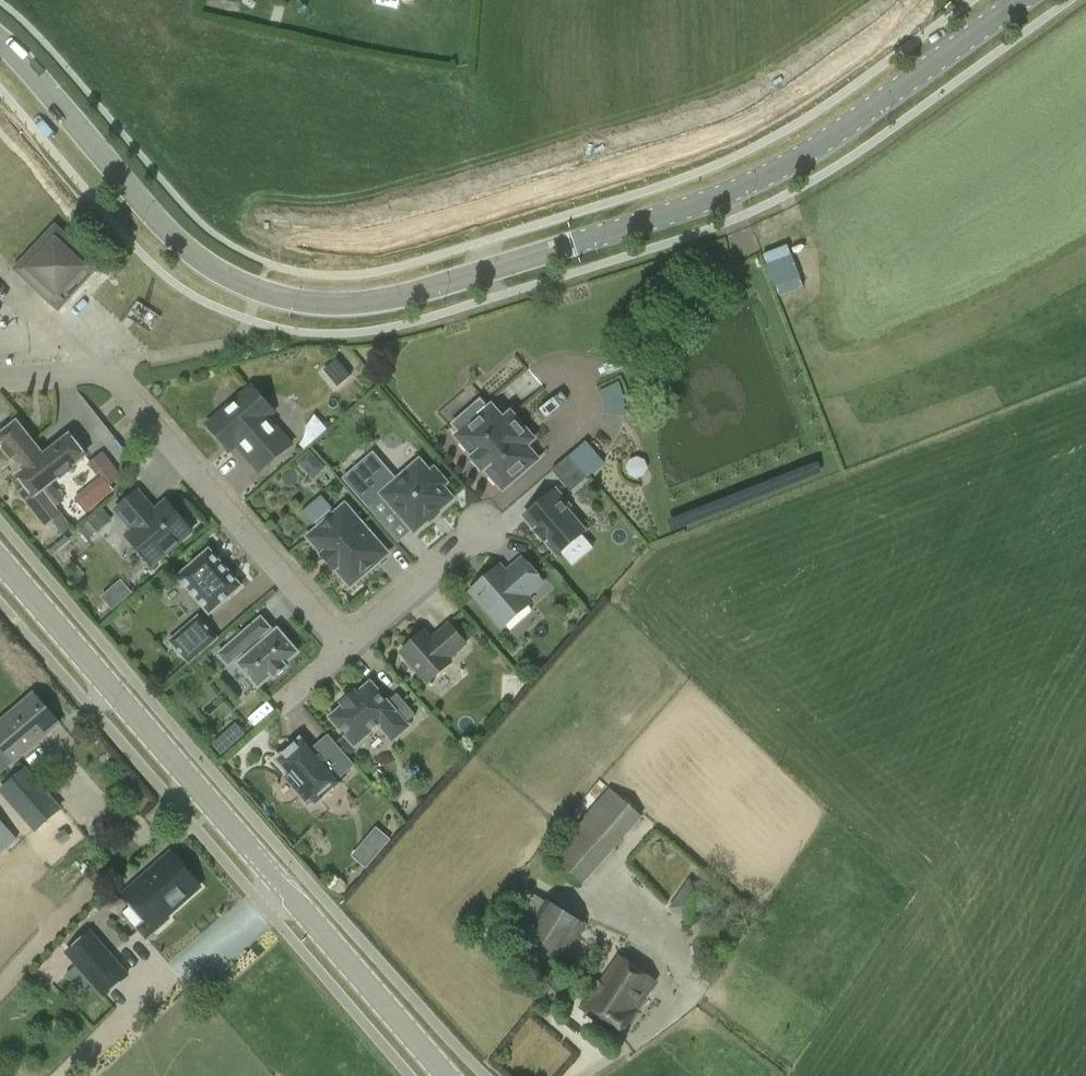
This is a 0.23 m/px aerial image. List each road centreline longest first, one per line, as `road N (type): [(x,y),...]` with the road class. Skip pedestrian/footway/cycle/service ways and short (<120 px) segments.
road 1 (tertiary): [(0,40),(196,256),(282,297),(348,304),(417,293),(726,197),(804,156),(1020,0)]
road 2 (residential): [(0,379),(109,371),(346,647)]
road 3 (secondary): [(284,886),(0,561)]
road 4 (secondary): [(447,1075),(284,886)]
road 5 (unknown): [(549,0),(568,195)]
road 6 (residential): [(486,525),(346,647)]

